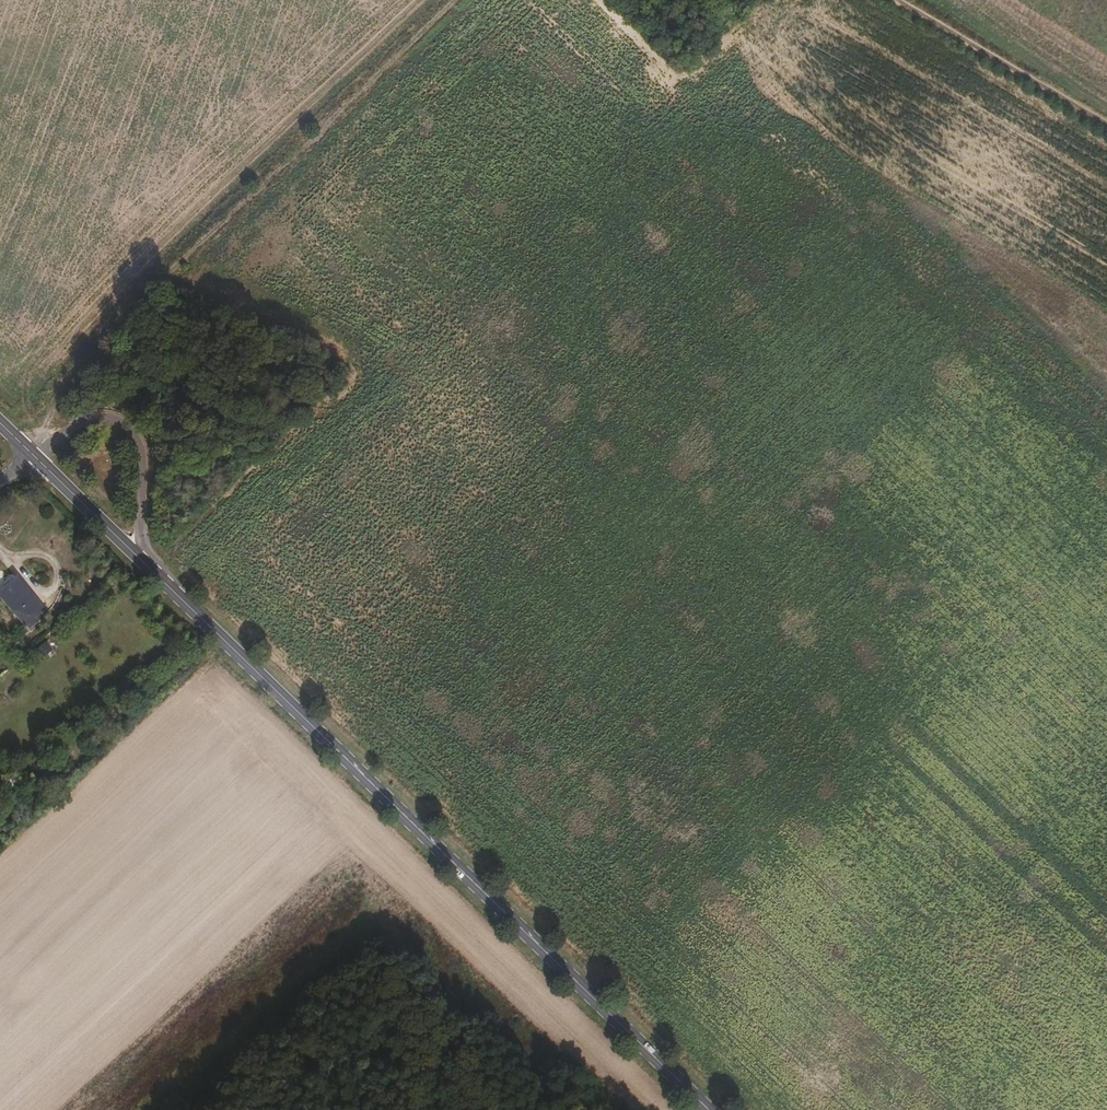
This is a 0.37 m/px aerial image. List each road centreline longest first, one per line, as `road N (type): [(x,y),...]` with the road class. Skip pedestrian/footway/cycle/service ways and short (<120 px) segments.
road 1 (secondary): [(31,454),(710,1109)]
road 2 (track): [(457,0),(119,313),(31,454)]
road 3 (track): [(896,0),(1106,130)]

